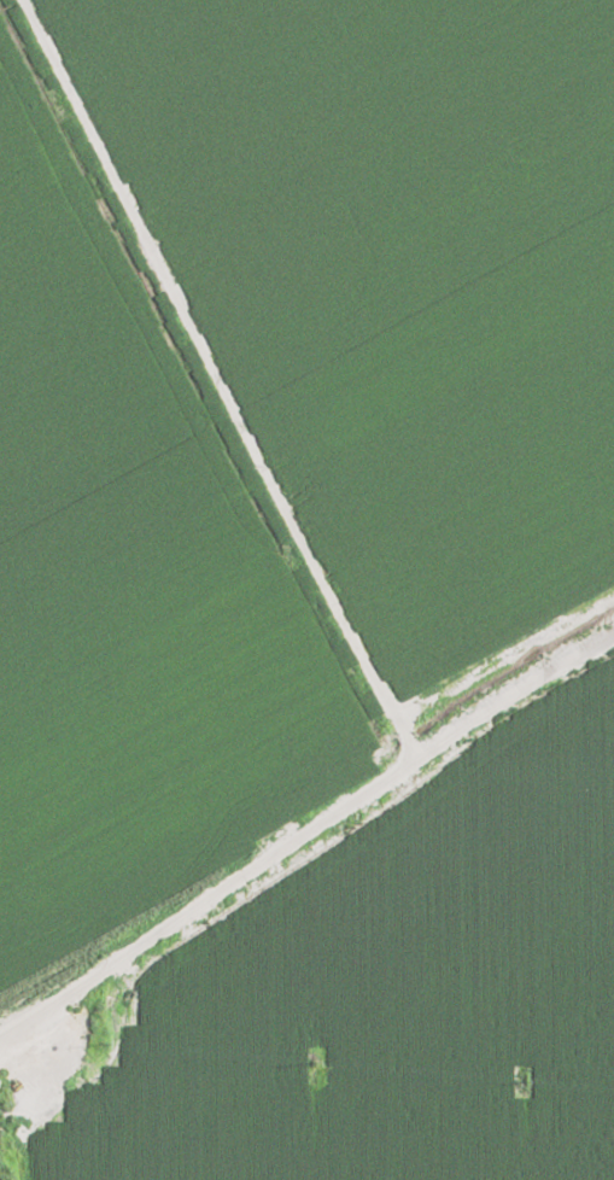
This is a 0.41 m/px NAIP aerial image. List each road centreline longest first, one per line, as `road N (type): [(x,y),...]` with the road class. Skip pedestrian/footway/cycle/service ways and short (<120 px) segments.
road 1 (track): [(0,1038),(70,1036),(327,825),(555,656),(613,624)]

